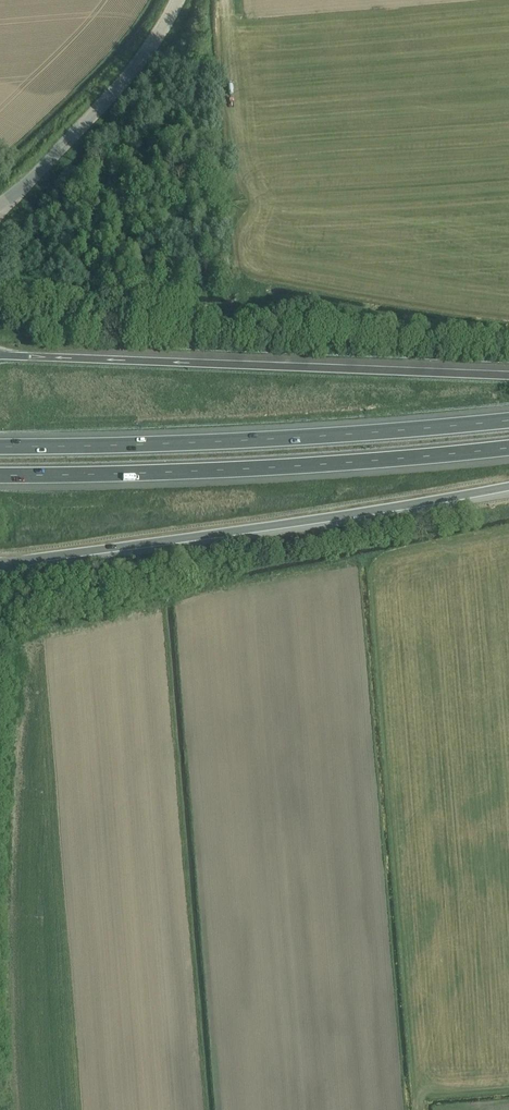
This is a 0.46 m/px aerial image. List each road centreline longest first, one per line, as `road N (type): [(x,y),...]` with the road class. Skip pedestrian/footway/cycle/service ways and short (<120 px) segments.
road 1 (motorway): [(0,563),(508,486)]
road 2 (motorway): [(0,475),(191,471),(508,447)]
road 3 (motorway): [(508,420),(0,446)]
road 4 (motorway): [(508,374),(0,355)]
road 5 (unclassified): [(0,200),(137,70),(173,0)]

